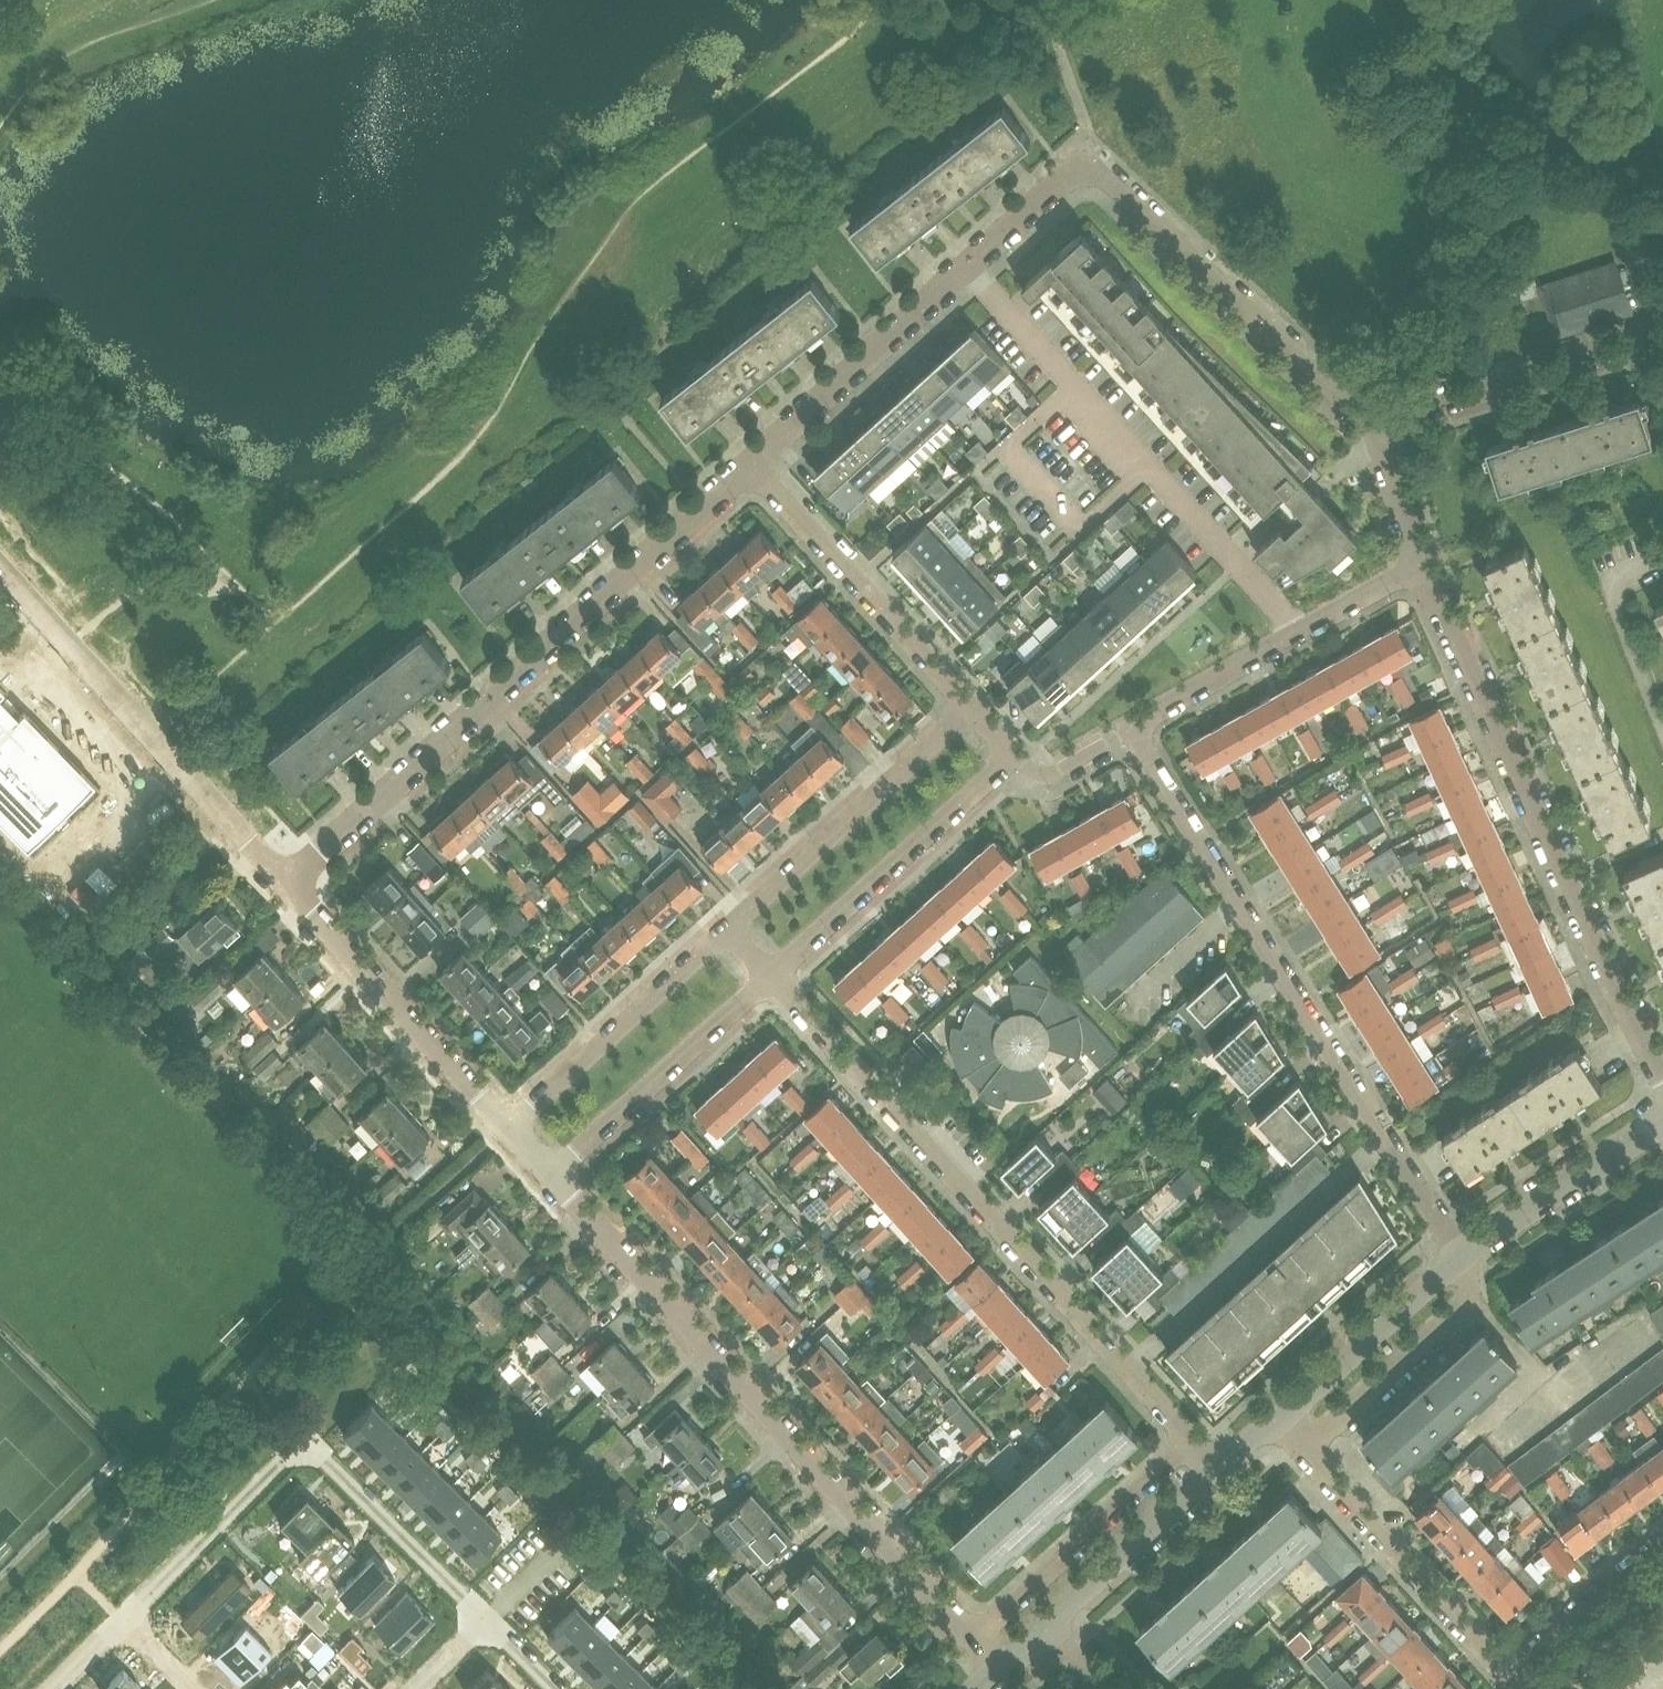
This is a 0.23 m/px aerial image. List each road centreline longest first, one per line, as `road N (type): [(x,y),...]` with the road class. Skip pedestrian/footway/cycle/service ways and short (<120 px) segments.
road 1 (residential): [(1373,427),(1085,164),(750,461)]
road 2 (residential): [(975,1640),(550,1175)]
road 3 (residential): [(750,461),(289,879)]
road 4 (residential): [(1458,1254),(1131,727)]
road 5 (residential): [(1190,1425),(771,974)]
road 6 (residential): [(1662,1085),(1423,564)]
road 7 (residential): [(289,879),(0,568)]
road 8 (residential): [(1131,727),(1423,564)]
road 9 (residential): [(971,711),(750,461)]
road 10 (residential): [(508,1128),(289,879)]
road 11 (residential): [(771,974),(1017,758)]
road 12 (residential): [(971,711),(728,929)]
road 13 (residential): [(975,1640),(1190,1425)]
road 14 (residential): [(1506,1673),(1305,1446)]
road 15 (residential): [(1373,427),(1662,336)]
road 16 (residential): [(550,1175),(771,974)]
road 17 (residential): [(728,929),(508,1128)]
road 18 (residential): [(1305,1446),(1475,1298),(1458,1254)]
road 19 (residential): [(486,1619),(303,1439)]
road 20 (residential): [(124,1620),(303,1439)]
road 21 (residential): [(1458,1254),(1662,1121)]
road 22 (residential): [(1279,1416),(1458,1254)]
road 23 (residential): [(1048,1626),(1224,1462)]
road 24 (residential): [(1662,731),(1609,589),(1662,562)]
road 25 (residential): [(1506,1673),(1662,1541)]
road 26 (residential): [(1423,564),(1373,427)]
road 27 (residential): [(1017,758),(1030,770),(1058,771),(1131,727)]

